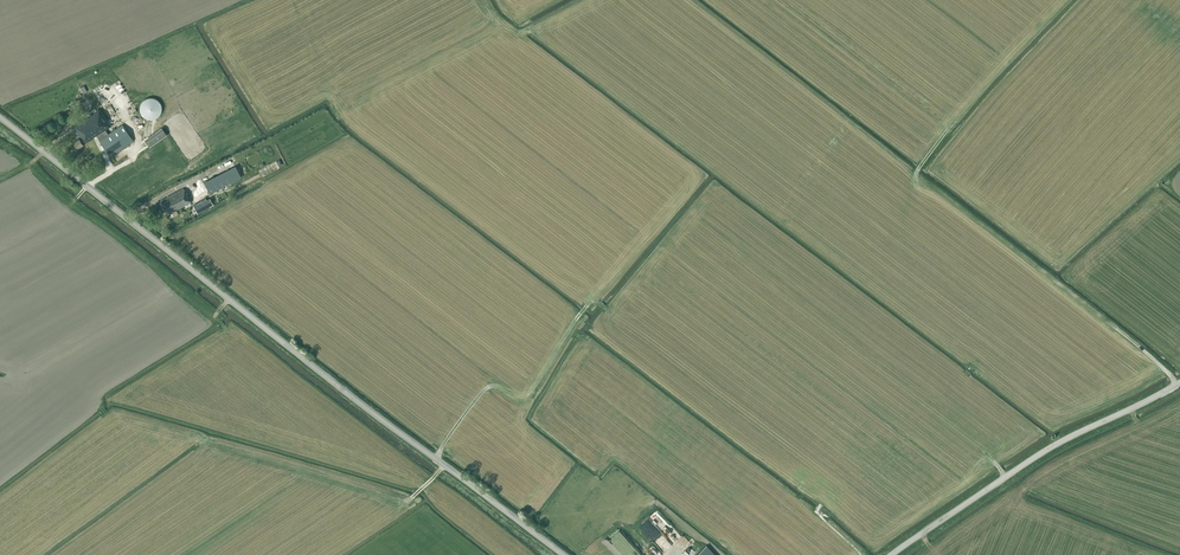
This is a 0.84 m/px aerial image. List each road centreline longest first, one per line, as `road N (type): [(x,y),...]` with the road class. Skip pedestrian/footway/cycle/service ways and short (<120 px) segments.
road 1 (tertiary): [(560,554),(0,118)]
road 2 (tertiary): [(892,554),(1038,455),(1179,383)]

